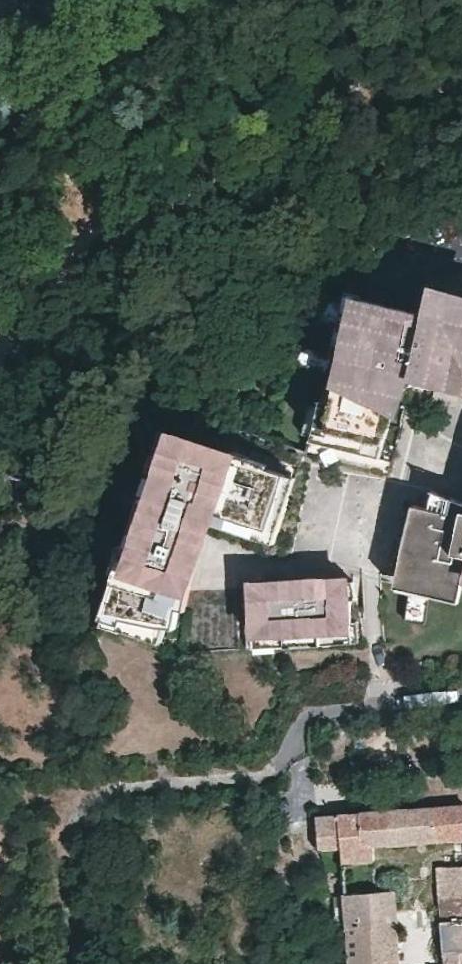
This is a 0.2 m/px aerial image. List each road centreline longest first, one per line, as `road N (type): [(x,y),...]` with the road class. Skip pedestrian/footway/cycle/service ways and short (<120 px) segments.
road 1 (residential): [(461,696),(306,717),(266,772)]

